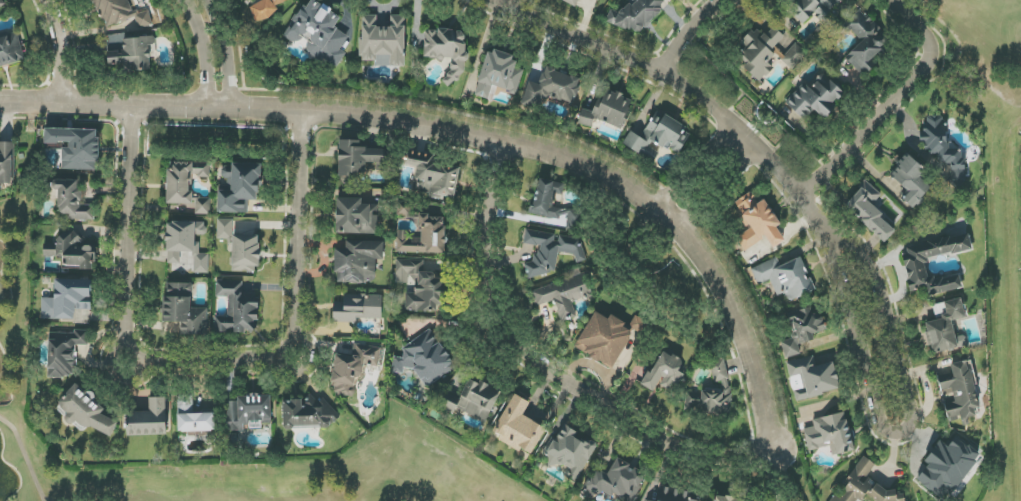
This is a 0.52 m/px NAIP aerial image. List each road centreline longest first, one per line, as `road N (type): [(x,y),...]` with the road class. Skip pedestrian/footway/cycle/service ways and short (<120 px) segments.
road 1 (residential): [(133,105),(127,365),(296,363),(303,111)]
road 2 (residential): [(0,101),(337,113),(506,144)]
road 3 (residential): [(506,144),(487,246),(499,319),(521,350),(688,454),(713,458),(773,447)]
road 4 (residential): [(813,219),(863,352),(877,418),(883,431),(903,433),(912,414),(870,268),(849,242),(813,219)]
road 5 (residential): [(773,447),(750,352),(721,283),(684,230),(622,181),(506,144)]
road 6 (residential): [(492,0),(662,73),(732,123),(802,194),(813,219)]
road 7 (residential): [(802,194),(915,77),(919,45),(882,0)]

